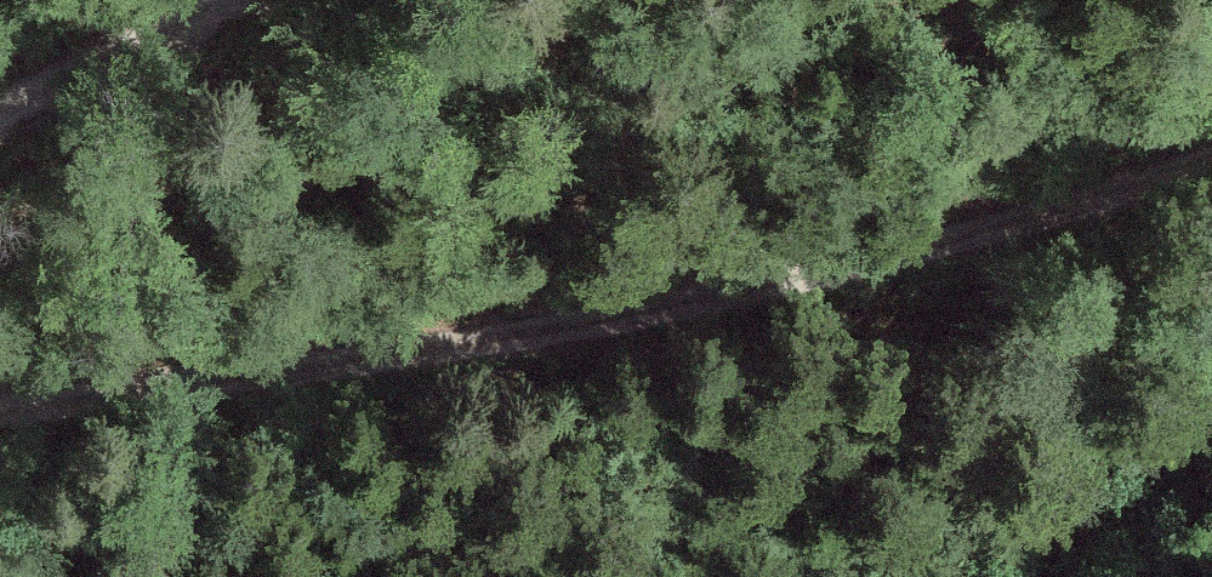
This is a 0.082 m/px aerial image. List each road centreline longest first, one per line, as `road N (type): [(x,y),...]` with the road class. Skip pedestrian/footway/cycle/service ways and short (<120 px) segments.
road 1 (track): [(0,400),(453,363),(983,263),(1075,279),(1137,331),(1126,427),(1056,493),(917,576)]
road 2 (track): [(229,0),(0,129)]
road 3 (track): [(1211,366),(1056,493)]

